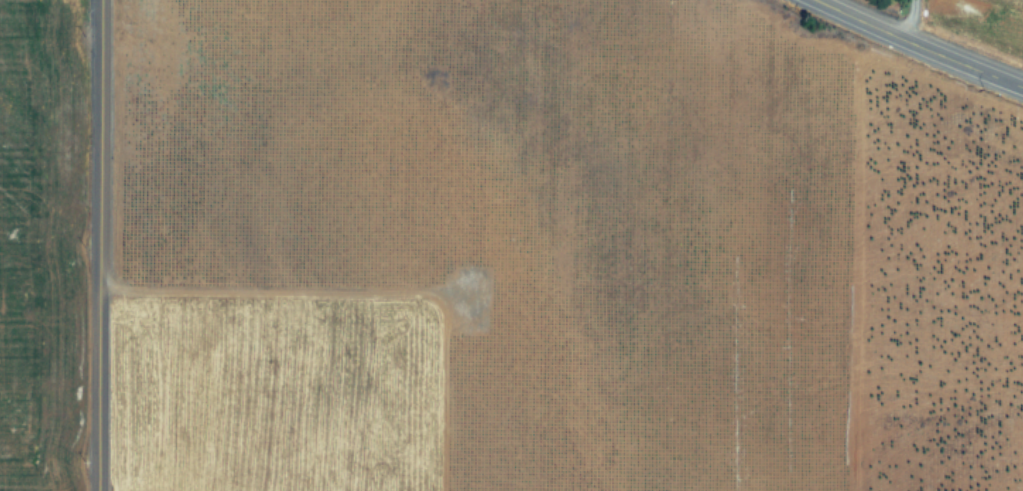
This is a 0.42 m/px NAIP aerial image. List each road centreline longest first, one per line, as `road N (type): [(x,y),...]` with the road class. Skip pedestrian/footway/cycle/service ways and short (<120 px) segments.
road 1 (residential): [(100,0),(98,490)]
road 2 (tertiary): [(1022,87),(815,0)]

